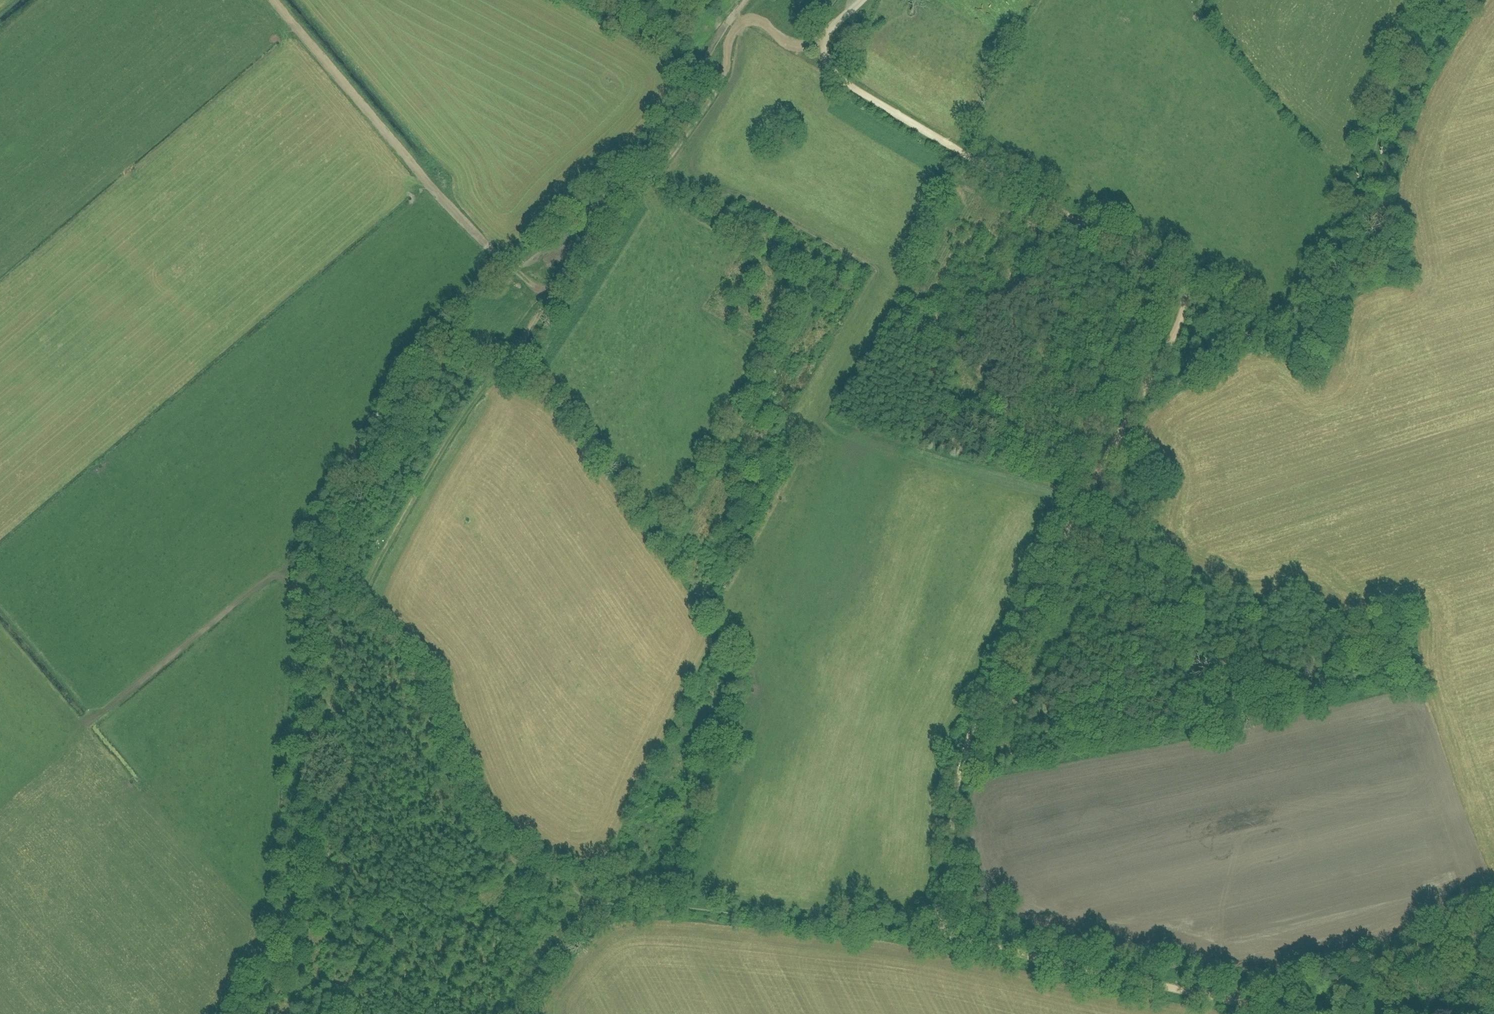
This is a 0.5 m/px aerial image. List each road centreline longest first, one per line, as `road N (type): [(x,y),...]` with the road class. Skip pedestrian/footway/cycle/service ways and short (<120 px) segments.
road 1 (track): [(274,0),(463,221),(528,282),(560,291),(739,24),(754,23),(790,46),(819,39)]
road 2 (track): [(941,935),(956,791),(971,734),(1129,413)]
road 3 (track): [(1129,413),(1227,357),(1305,286),(1341,229),(1374,94),(1431,0)]
road 4 (track): [(1227,357),(1171,276),(842,83),(819,39)]
road 5 (track): [(586,896),(536,874),(491,840),(457,787),(425,680),(397,647),(300,576)]
road 6 (track): [(348,609),(506,341),(560,291)]
road 7 (track): [(1291,1013),(941,935)]
road 8 (track): [(941,935),(586,896)]
road 9 (track): [(520,1013),(586,896)]
road 10 (track): [(1129,413),(1189,298)]

